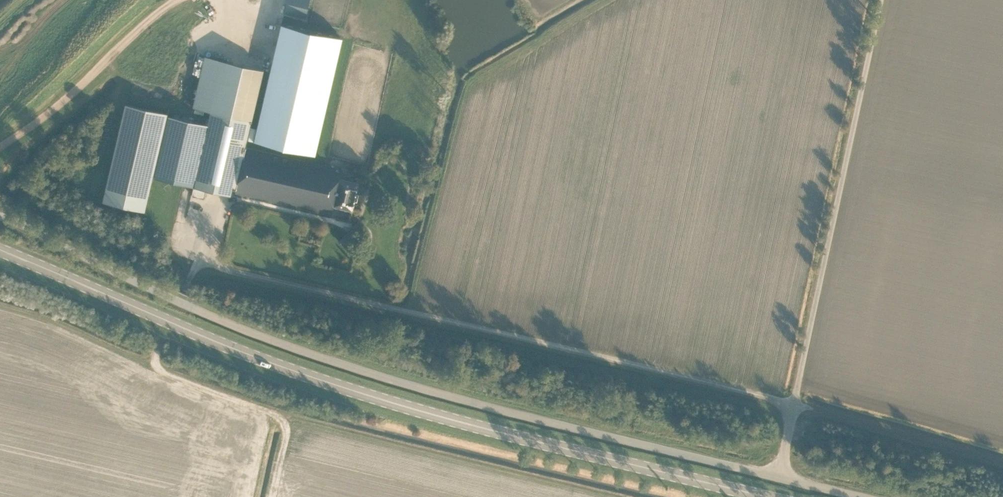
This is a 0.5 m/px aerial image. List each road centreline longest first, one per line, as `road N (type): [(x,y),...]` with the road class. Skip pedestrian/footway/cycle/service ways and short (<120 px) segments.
road 1 (unclassified): [(778,476),(341,362),(186,304),(0,215)]
road 2 (primary): [(768,496),(364,394),(0,249)]
road 3 (unclassified): [(778,476),(794,402),(200,261),(185,288)]
road 4 (track): [(1002,462),(794,402)]

